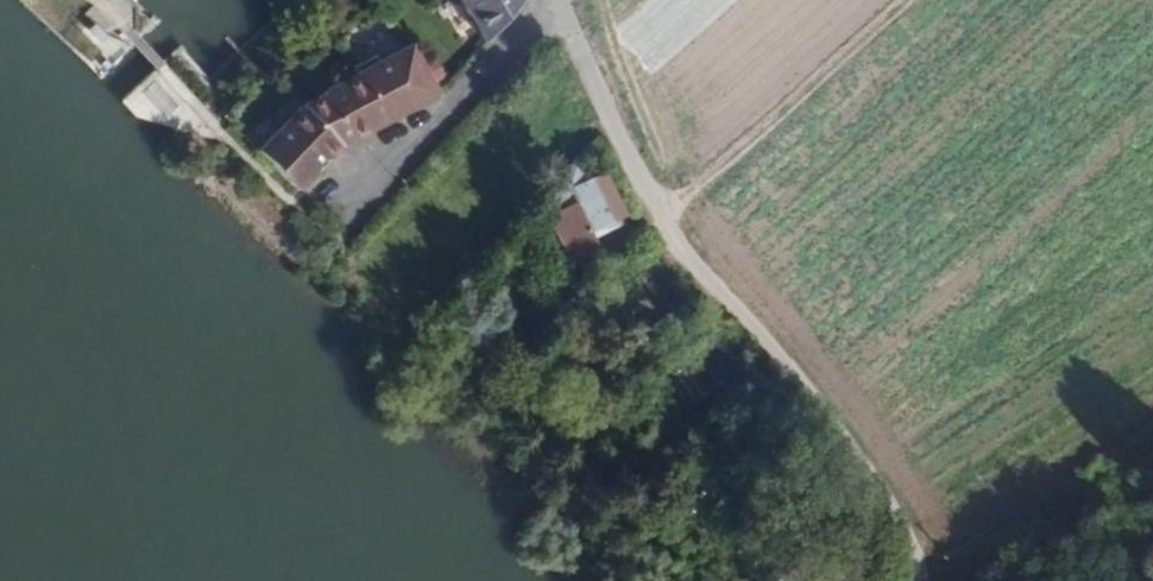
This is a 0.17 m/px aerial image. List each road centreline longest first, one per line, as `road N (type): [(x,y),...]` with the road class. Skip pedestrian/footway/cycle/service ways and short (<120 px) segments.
road 1 (track): [(909,0),(660,221)]
road 2 (residential): [(360,191),(550,0)]

